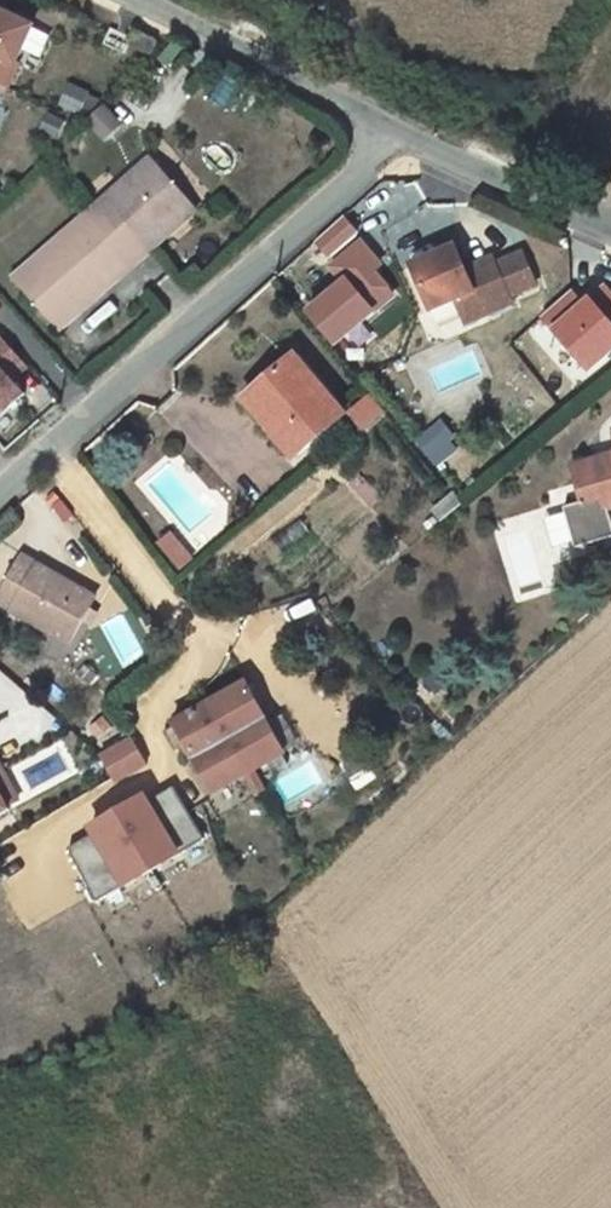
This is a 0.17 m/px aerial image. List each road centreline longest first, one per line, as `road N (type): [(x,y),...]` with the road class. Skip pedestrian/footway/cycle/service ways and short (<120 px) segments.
road 1 (residential): [(407,142),(0,501)]
road 2 (residential): [(96,0),(407,142)]
road 3 (residential): [(407,142),(610,241)]

